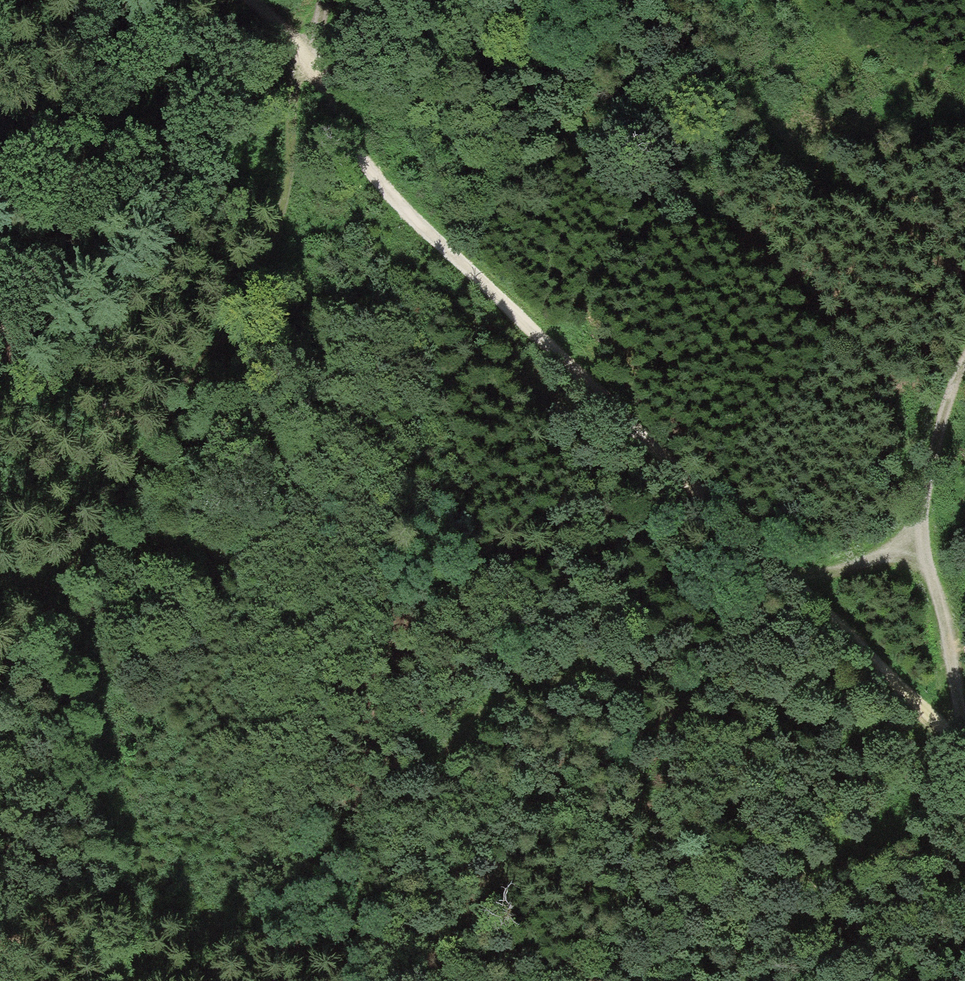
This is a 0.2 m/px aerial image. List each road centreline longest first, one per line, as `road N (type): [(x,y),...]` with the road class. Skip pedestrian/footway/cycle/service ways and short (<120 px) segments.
road 1 (track): [(964,747),(372,173),(295,42)]
road 2 (track): [(964,752),(813,721),(726,689),(636,670),(545,678),(466,723),(432,786),(422,858),(454,936),(484,980)]
road 3 (track): [(0,662),(45,616),(146,471),(284,230)]
road 4 (track): [(964,360),(940,421),(922,530),(871,563),(787,576)]
road 5 (track): [(964,127),(946,102),(847,42),(798,0)]
road 6 (track): [(922,530),(964,720)]
road 7 (track): [(295,42),(284,230)]

